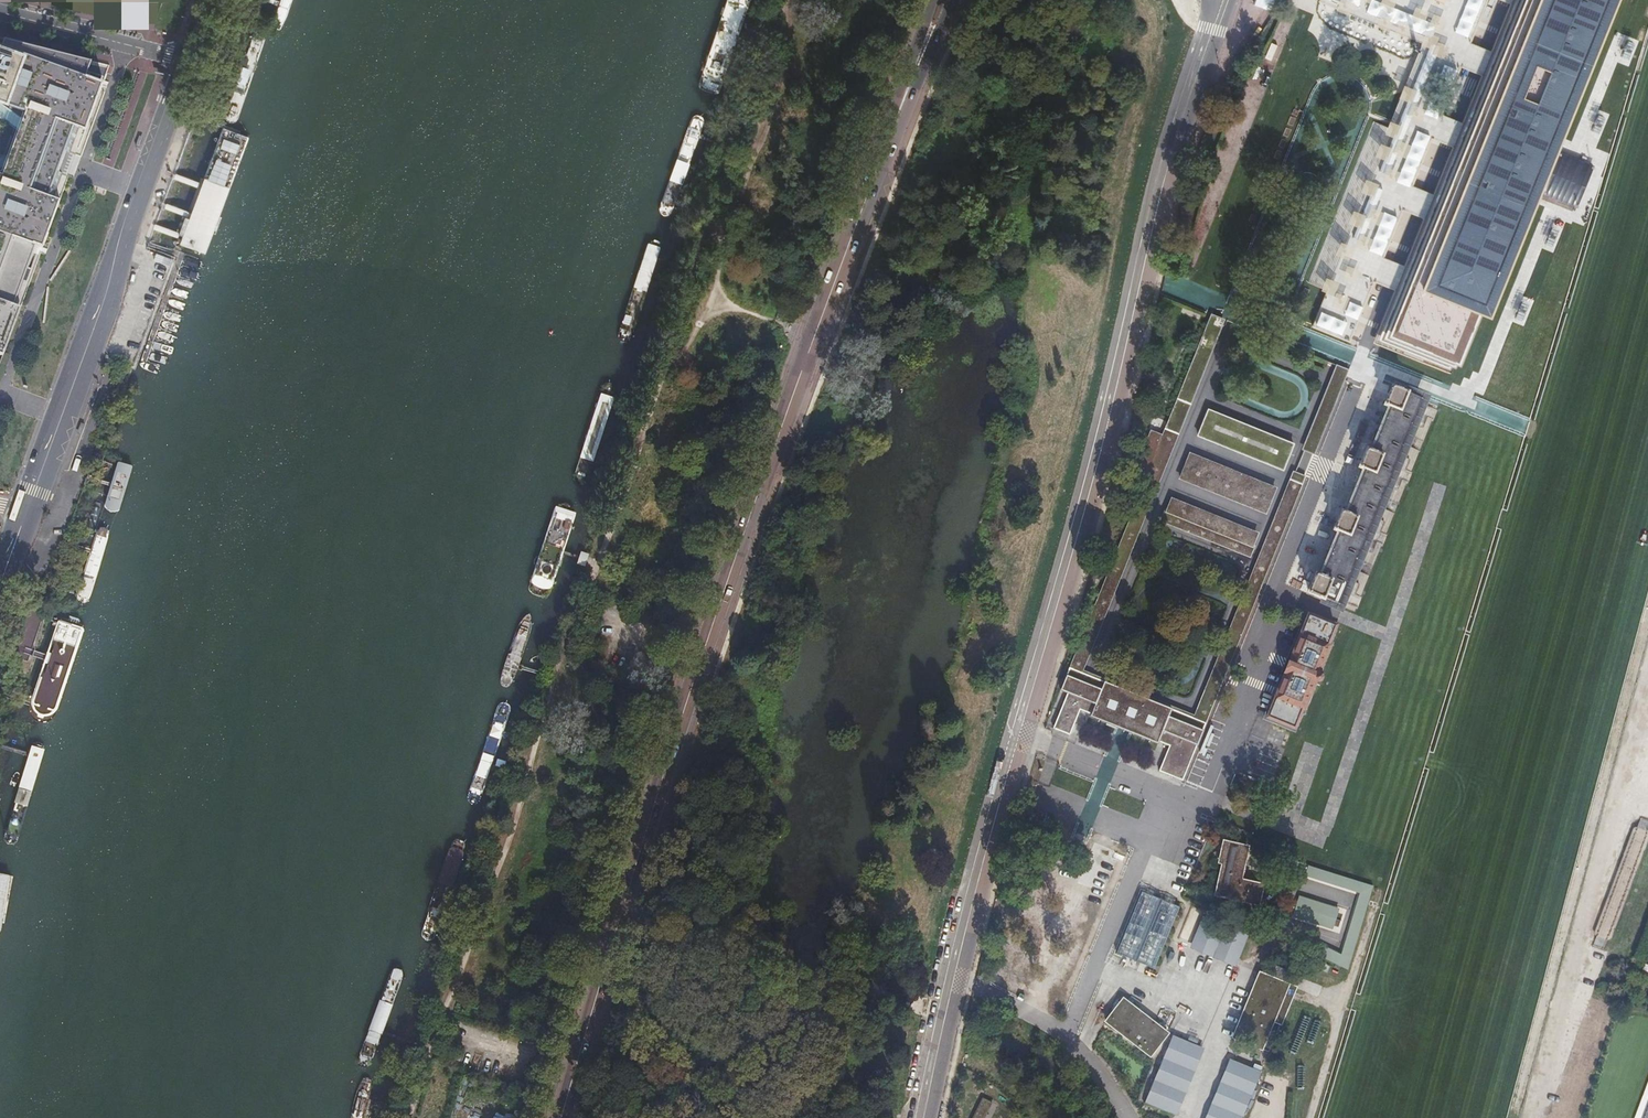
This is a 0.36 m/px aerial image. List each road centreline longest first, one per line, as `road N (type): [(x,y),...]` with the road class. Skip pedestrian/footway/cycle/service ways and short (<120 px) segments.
road 1 (track): [(789,0),(772,103),(732,215),(700,244),(412,1117)]
road 2 (primary): [(958,0),(819,342),(714,644),(570,1117)]
road 3 (unclassified): [(916,1117),(1211,0)]
road 4 (primary): [(25,512),(187,59)]
road 5 (residential): [(187,59),(0,12)]

